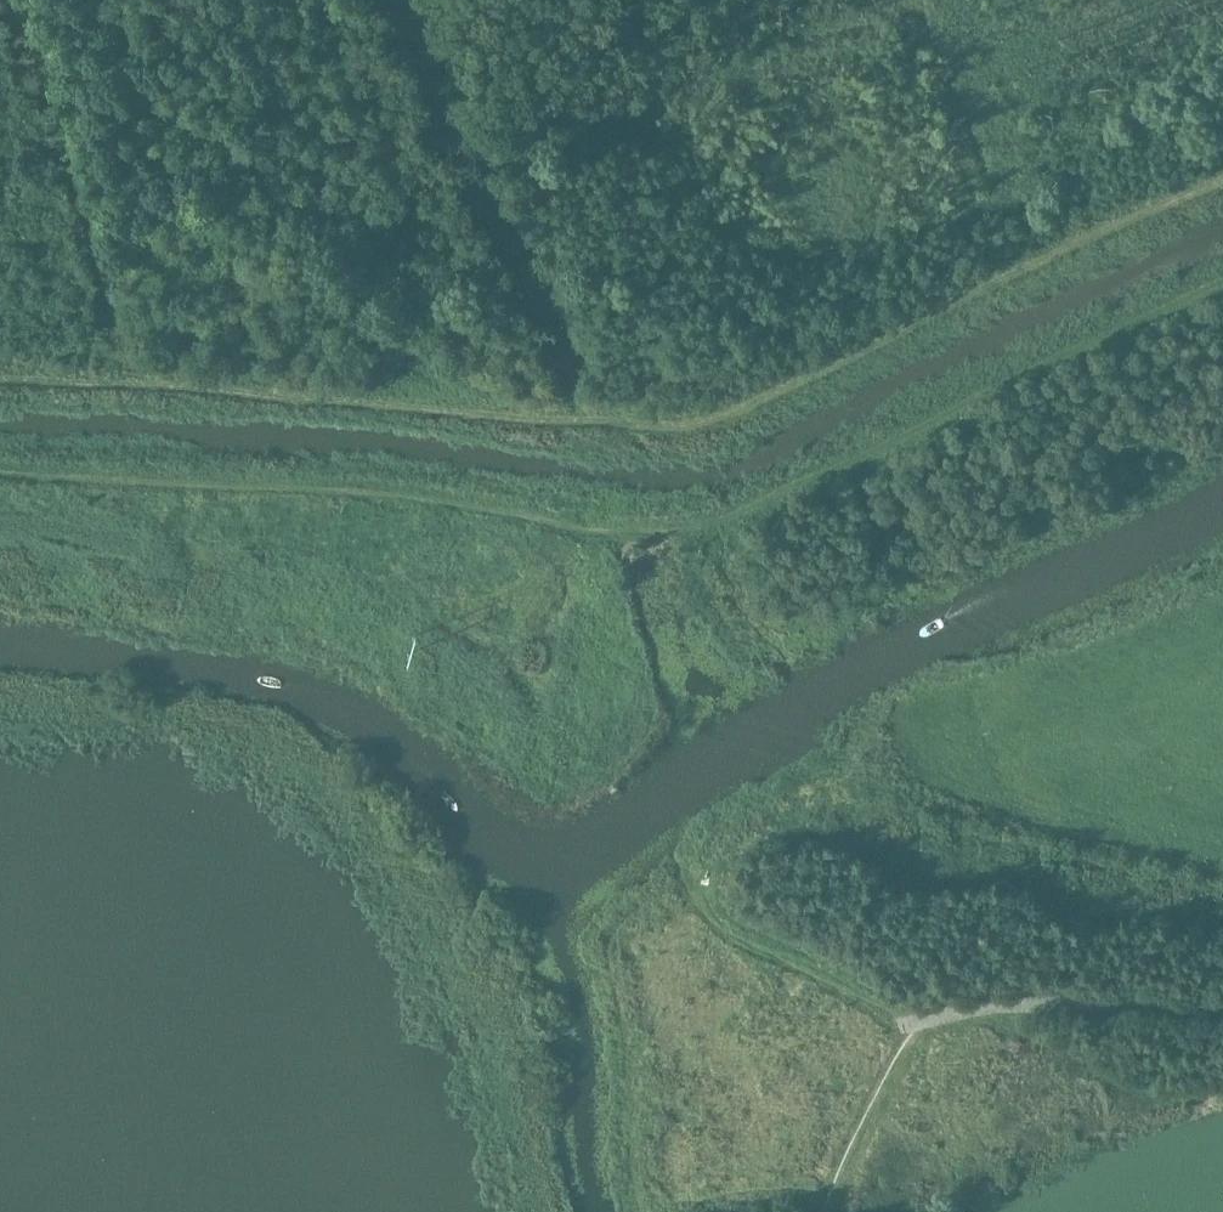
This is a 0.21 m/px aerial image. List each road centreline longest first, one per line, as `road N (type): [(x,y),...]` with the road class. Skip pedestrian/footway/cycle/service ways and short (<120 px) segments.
road 1 (track): [(1222,1014),(983,1007),(921,1023)]

